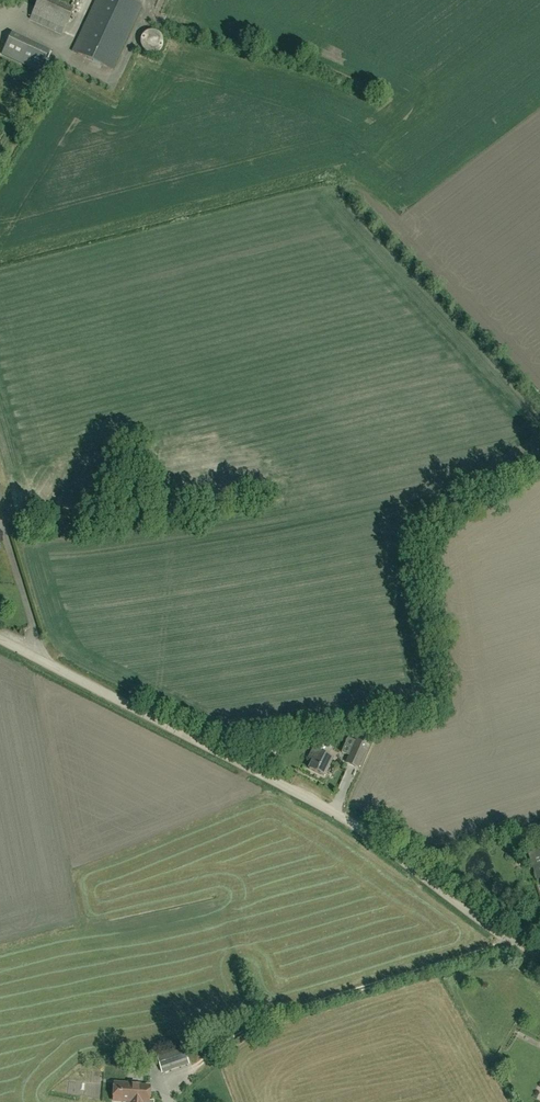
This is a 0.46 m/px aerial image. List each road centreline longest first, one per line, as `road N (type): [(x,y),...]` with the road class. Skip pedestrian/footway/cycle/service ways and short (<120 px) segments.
road 1 (unclassified): [(539,953),(501,936),(335,812),(0,639)]

